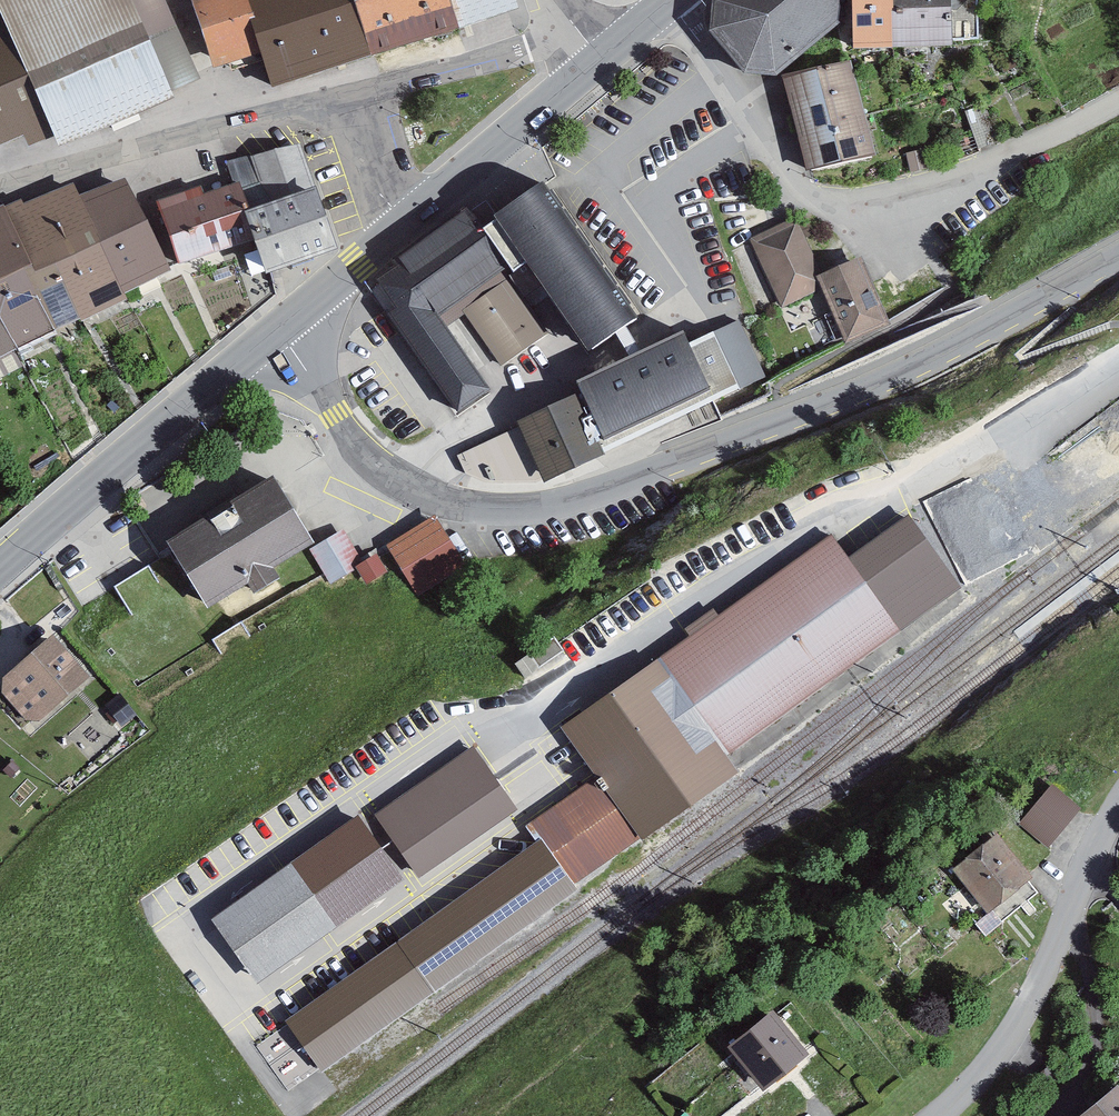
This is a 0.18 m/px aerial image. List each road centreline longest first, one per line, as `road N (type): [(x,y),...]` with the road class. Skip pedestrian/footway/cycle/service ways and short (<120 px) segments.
road 1 (residential): [(1118,256),(880,382),(619,485),(546,506),(473,512),(401,488),(366,460),(282,336)]
road 2 (residential): [(1118,368),(958,472),(879,503),(764,566),(514,729)]
road 3 (residential): [(675,4),(789,180),(823,204),(912,194),(1118,103)]
road 4 (secondary): [(394,239),(675,4)]
road 5 (secondary): [(0,568),(157,427),(282,336)]
road 6 (residential): [(1118,804),(1026,1008),(992,1060),(938,1115)]
road 7 (residential): [(0,190),(344,96)]
road 8 (residential): [(344,96),(580,32)]
road 9 (unclassified): [(344,96),(394,239)]
road 10 (secondary): [(282,336),(394,239)]

